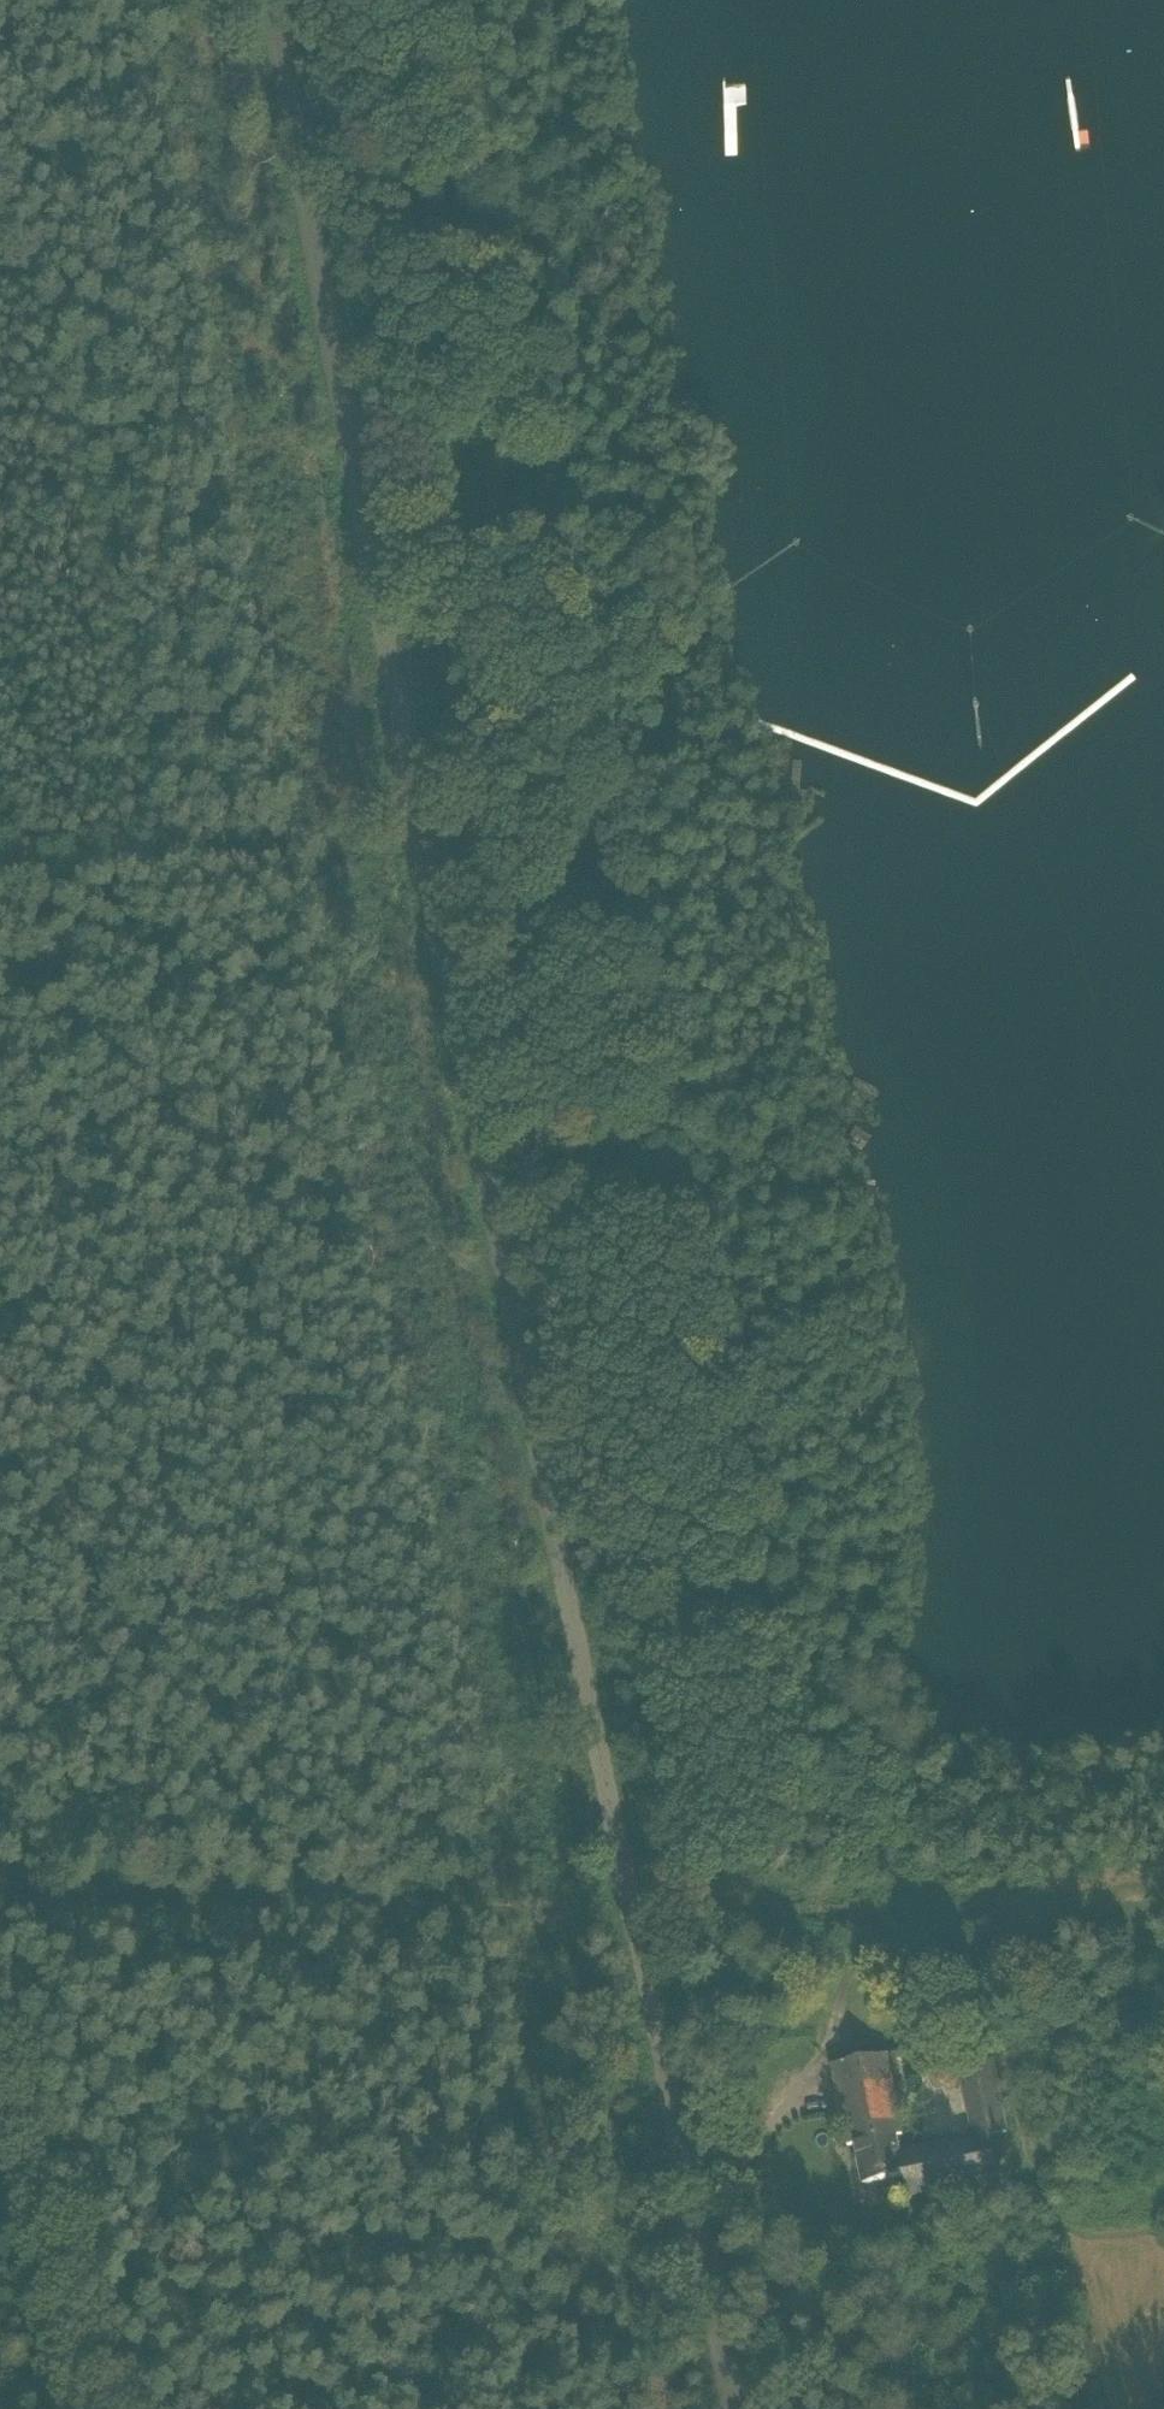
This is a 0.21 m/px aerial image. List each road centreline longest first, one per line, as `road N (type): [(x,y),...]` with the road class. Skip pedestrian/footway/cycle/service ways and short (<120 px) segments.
road 1 (unclassified): [(737,2408),(430,863),(274,0)]

